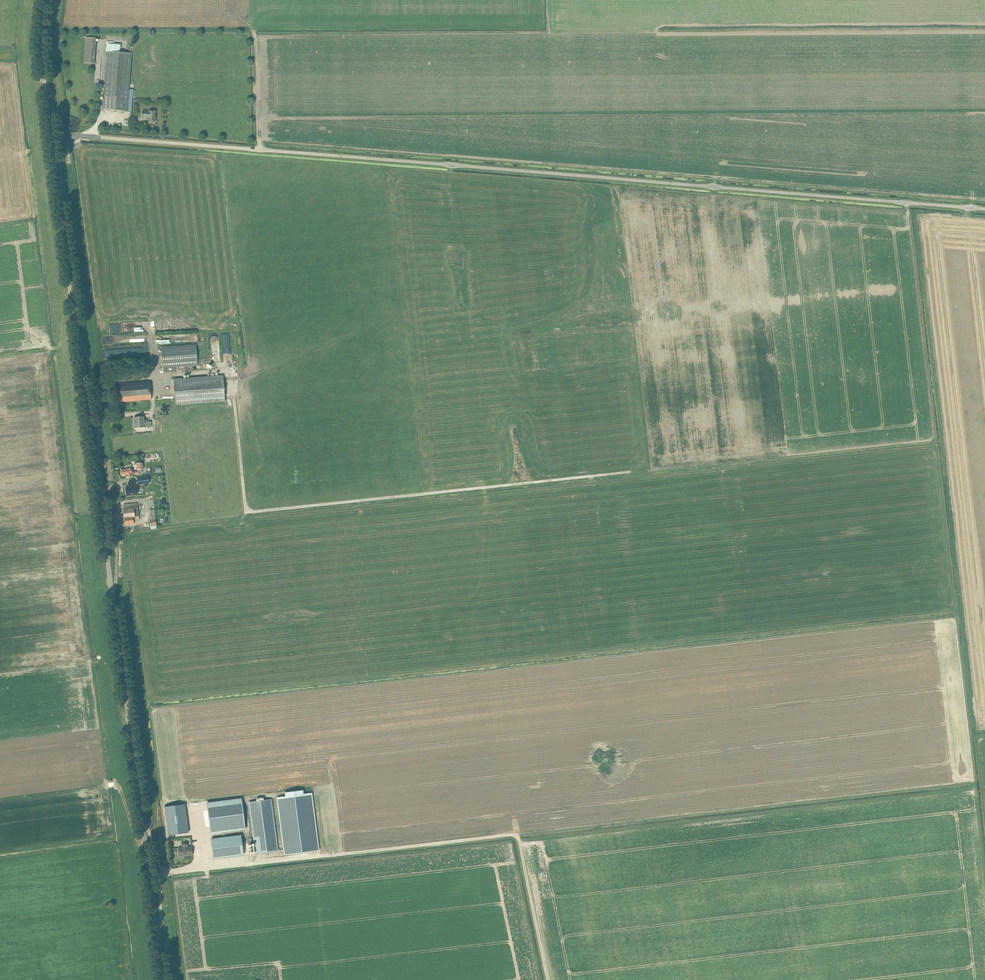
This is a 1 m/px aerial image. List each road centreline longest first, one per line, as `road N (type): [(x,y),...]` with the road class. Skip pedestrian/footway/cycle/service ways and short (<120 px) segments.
road 1 (unclassified): [(66,137),(984,207)]
road 2 (unclassified): [(163,979),(60,204)]
road 3 (unclassified): [(60,204),(45,83)]

